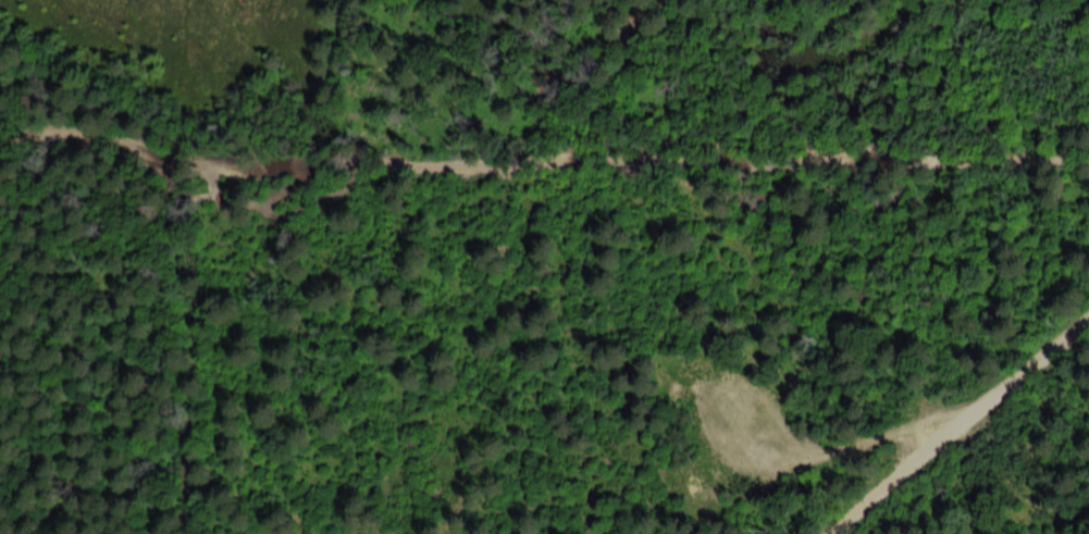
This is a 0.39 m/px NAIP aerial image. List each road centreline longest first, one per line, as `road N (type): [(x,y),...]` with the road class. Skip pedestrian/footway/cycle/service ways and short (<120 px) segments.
road 1 (track): [(166,533),(160,474),(180,162),(1088,171)]
road 2 (residential): [(846,533),(1088,322)]
road 3 (track): [(0,142),(106,144),(180,162)]

